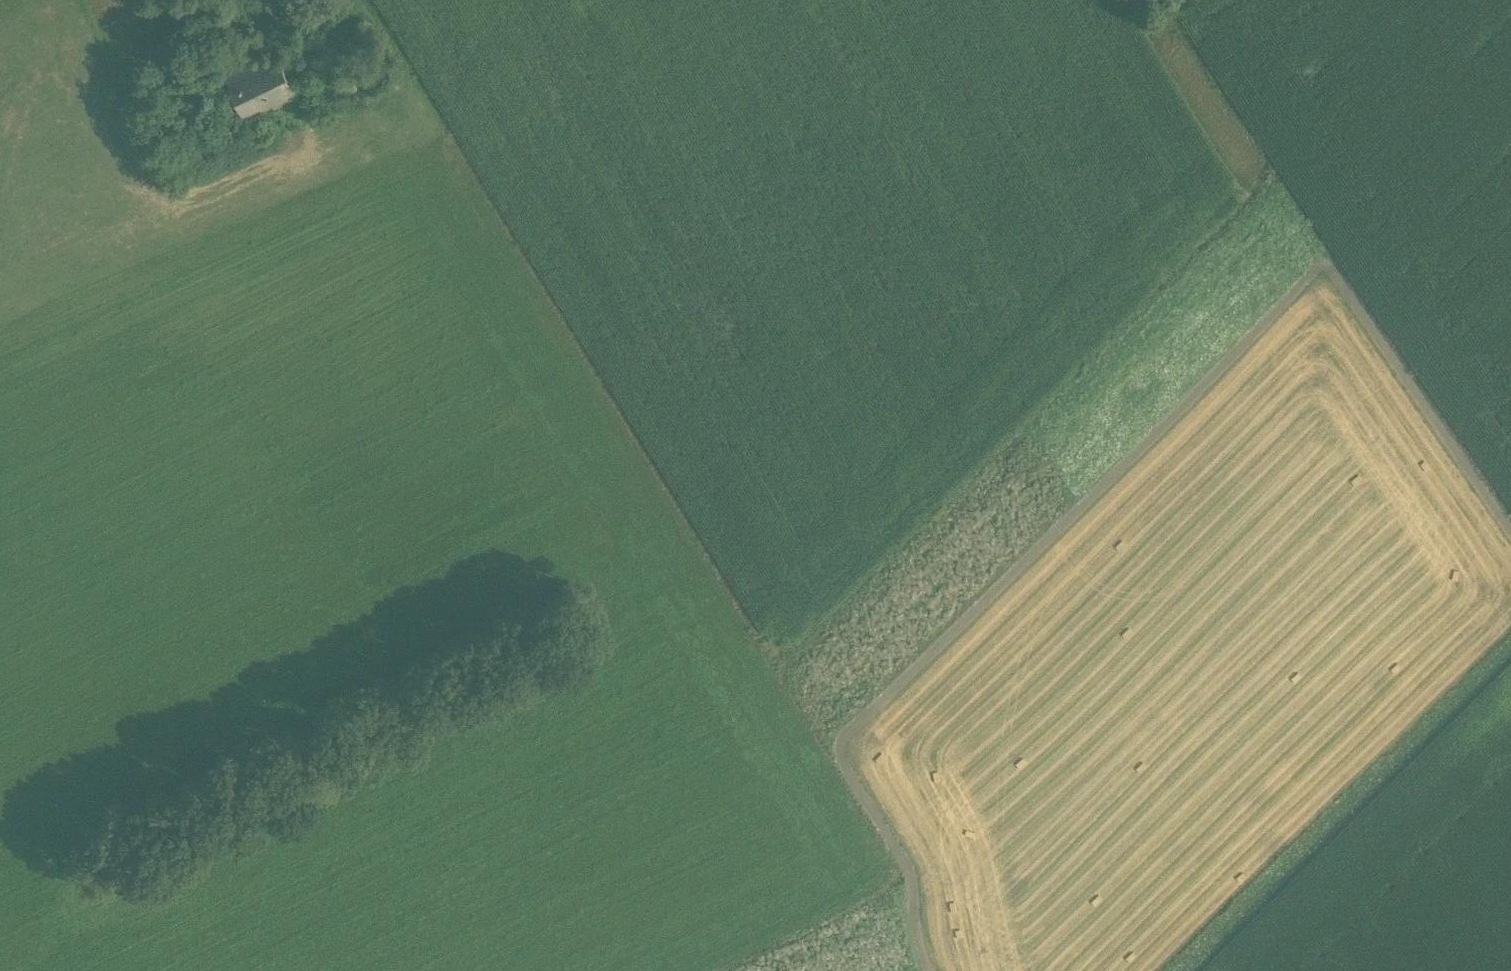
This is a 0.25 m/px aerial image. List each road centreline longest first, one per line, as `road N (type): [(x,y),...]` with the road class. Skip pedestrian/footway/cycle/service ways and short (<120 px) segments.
road 1 (track): [(743,625),(911,905),(935,970)]
road 2 (track): [(447,151),(351,0)]

